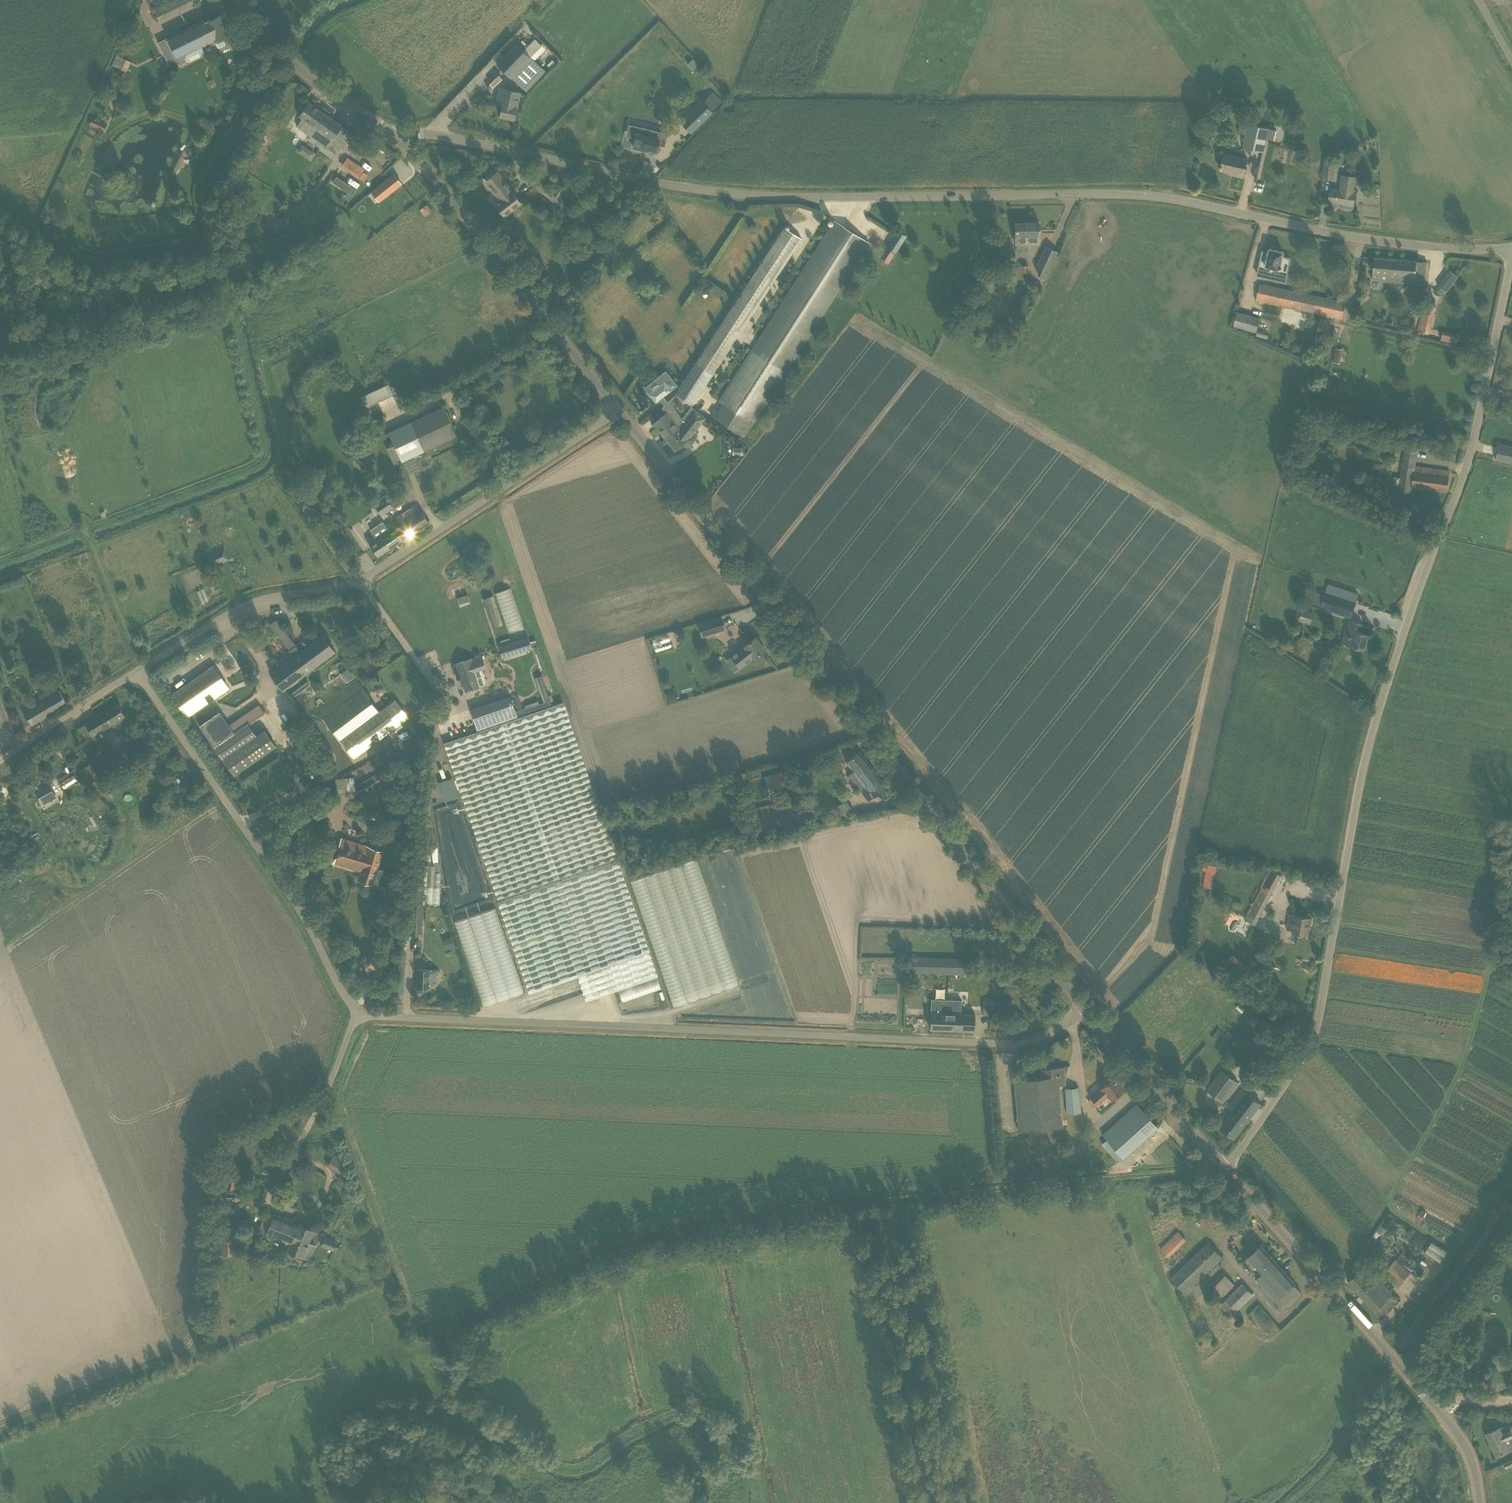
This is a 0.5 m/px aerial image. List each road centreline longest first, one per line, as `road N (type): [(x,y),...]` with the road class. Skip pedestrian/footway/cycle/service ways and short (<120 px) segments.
road 1 (unclassified): [(1511,247),(1409,244),(1140,188),(757,196),(425,133),(397,136)]
road 2 (unclassified): [(1227,1167),(1317,1034),(1371,734),(1479,439),(1511,255)]
road 3 (tertiary): [(1084,1008),(617,409)]
road 4 (unclassified): [(357,1014),(1007,1044),(1047,1032),(1084,1008)]
road 5 (unclassified): [(138,674),(243,610),(382,571),(617,409)]
road 6 (track): [(0,1426),(190,1348),(215,1134),(230,1120),(328,1087)]
road 7 (unclassified): [(357,1014),(292,892),(138,674)]
road 8 (tertiary): [(617,409),(397,136)]
road 9 (tertiary): [(1436,1406),(1227,1167)]
road 10 (tertiary): [(1227,1167),(1084,1008)]
road 11 (tertiary): [(397,136),(298,66),(241,0)]
road 12 (track): [(1017,1187),(1222,1163)]
road 13 (track): [(1402,1369),(1511,1231)]
road 14 (unclassified): [(138,674),(0,765)]

